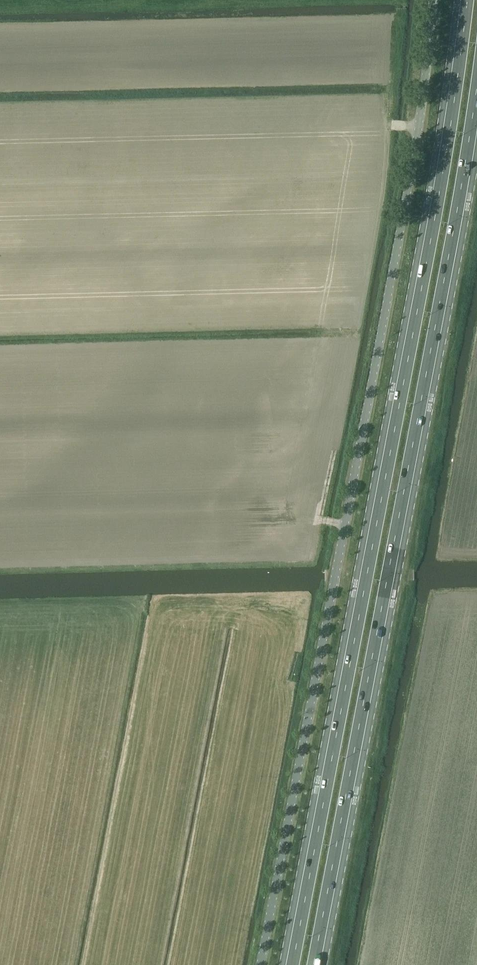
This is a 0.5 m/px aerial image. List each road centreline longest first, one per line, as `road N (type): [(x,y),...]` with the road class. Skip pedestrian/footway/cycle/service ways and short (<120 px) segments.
road 1 (primary): [(464,0),(438,182),(289,964)]
road 2 (unclassified): [(435,0),(261,964)]
road 3 (primary): [(316,964),(476,106)]

